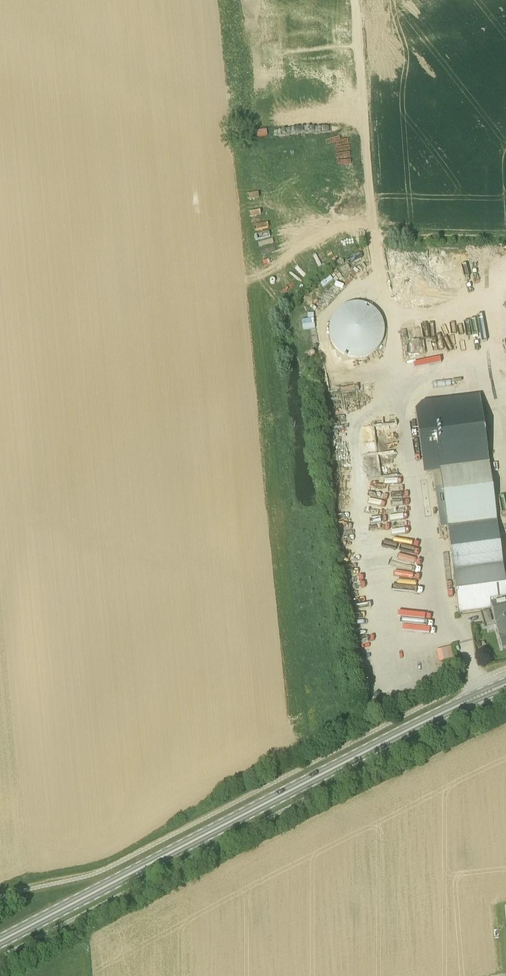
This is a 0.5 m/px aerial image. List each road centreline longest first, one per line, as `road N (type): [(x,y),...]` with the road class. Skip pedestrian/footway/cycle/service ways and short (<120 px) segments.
road 1 (secondary): [(0,940),(505,685)]
road 2 (track): [(349,0),(396,381)]

